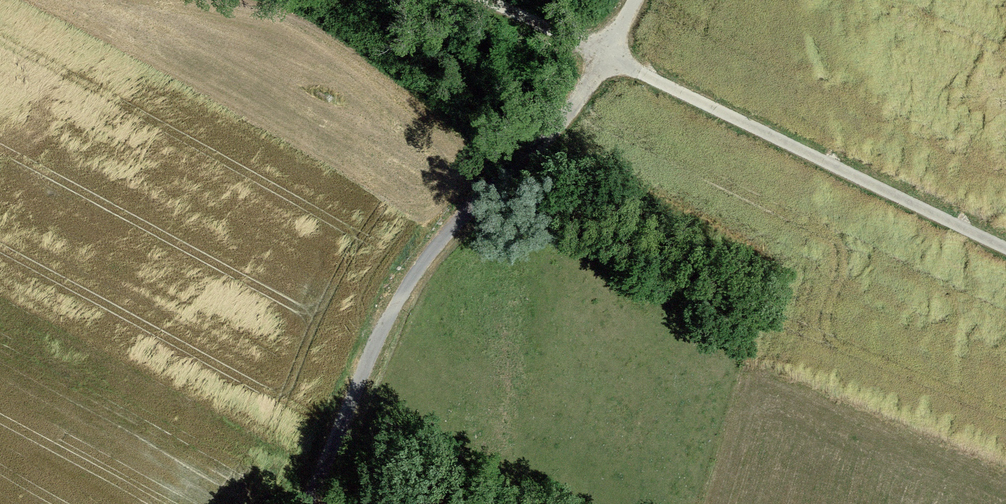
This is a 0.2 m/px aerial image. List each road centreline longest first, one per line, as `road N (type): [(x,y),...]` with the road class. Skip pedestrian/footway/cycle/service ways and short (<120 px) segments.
road 1 (track): [(327,503),(377,342),(464,218),(558,127)]
road 2 (unclassified): [(1005,248),(608,55)]
road 3 (track): [(214,0),(300,23),(417,96),(500,183)]
road 4 (unclassified): [(608,55),(482,0)]

